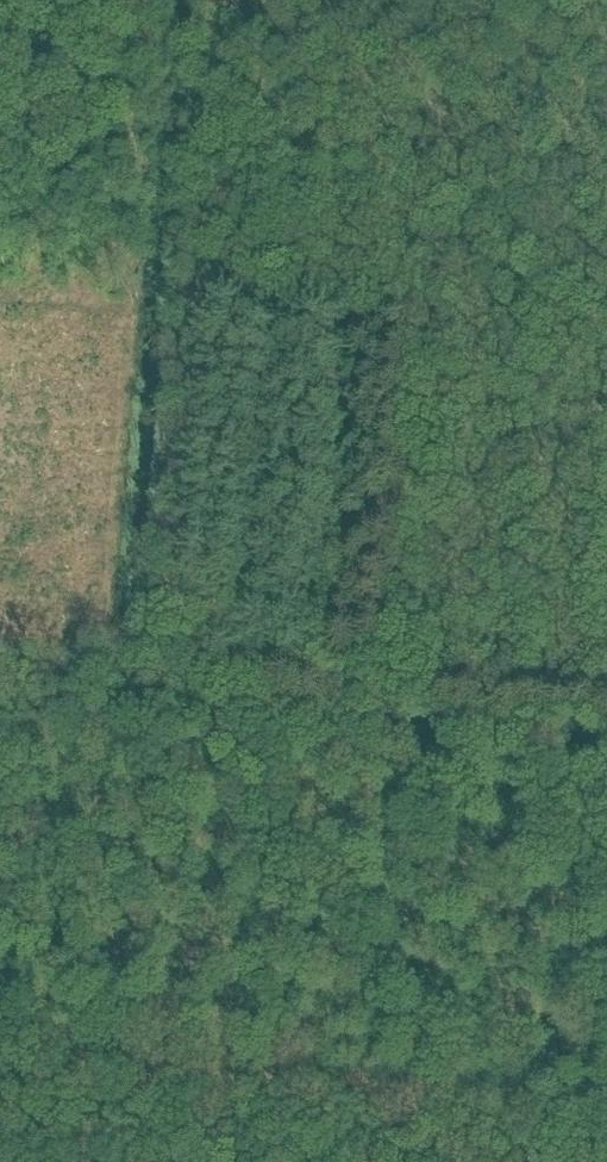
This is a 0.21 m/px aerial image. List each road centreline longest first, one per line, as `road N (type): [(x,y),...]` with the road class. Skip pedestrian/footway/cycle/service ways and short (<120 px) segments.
road 1 (track): [(0,675),(74,671),(129,627),(240,684),(606,704)]

